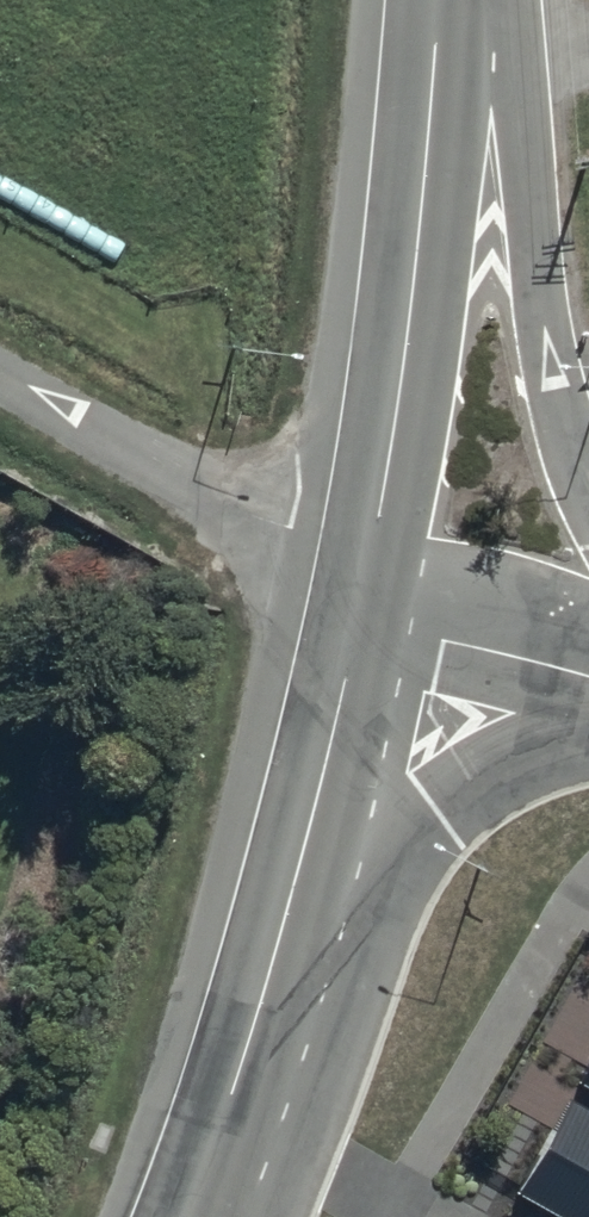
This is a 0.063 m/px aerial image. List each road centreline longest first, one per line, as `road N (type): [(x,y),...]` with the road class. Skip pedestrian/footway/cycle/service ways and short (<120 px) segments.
road 1 (tertiary): [(374,604),(203,1216)]
road 2 (tertiary): [(443,75),(374,604)]
road 3 (residential): [(374,604),(0,390)]
road 4 (tertiary): [(443,75),(499,208),(588,470)]
road 5 (tertiary): [(588,675),(374,604)]

